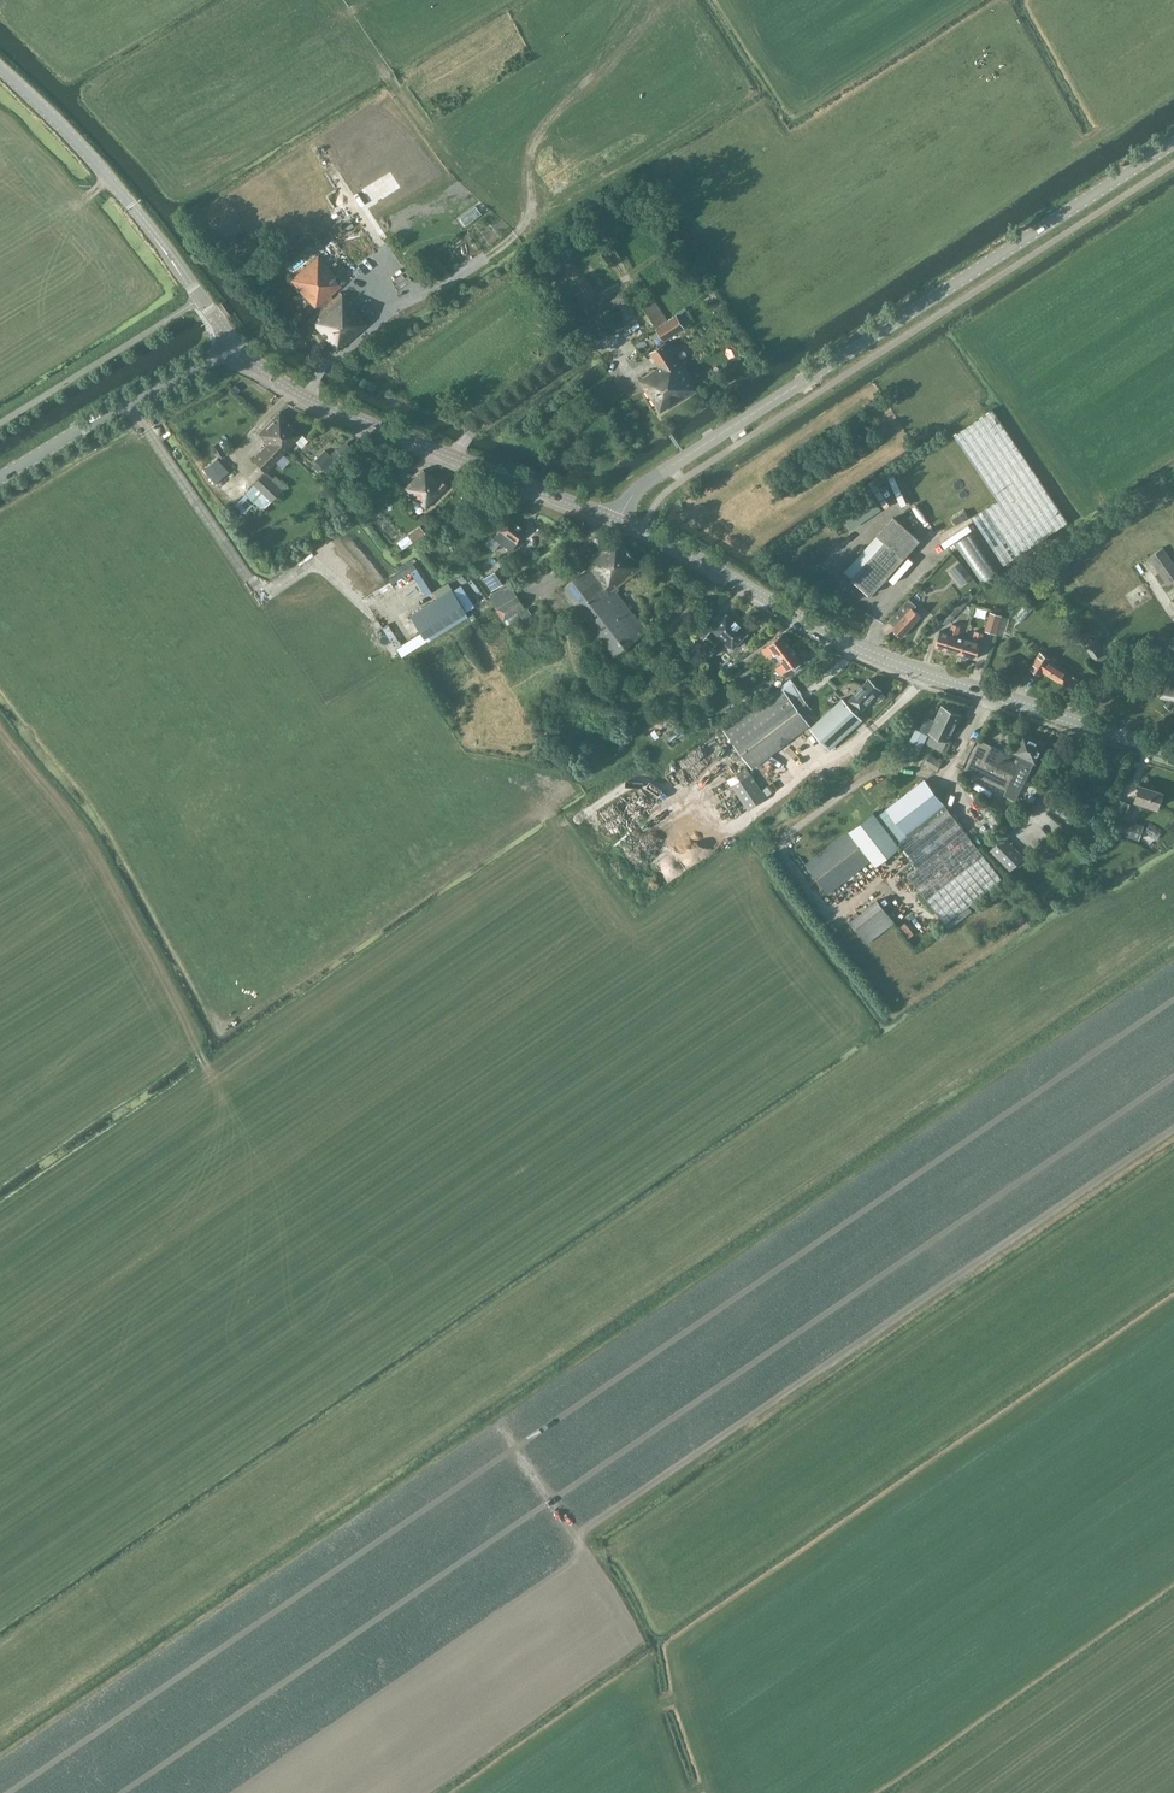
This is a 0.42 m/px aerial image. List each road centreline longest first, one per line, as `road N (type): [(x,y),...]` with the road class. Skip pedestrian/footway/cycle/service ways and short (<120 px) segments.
road 1 (track): [(713,1792),(677,1652),(1173,1311)]
road 2 (tertiary): [(621,519),(642,486),(1173,144)]
road 3 (tertiary): [(1173,752),(892,665),(621,519)]
road 4 (tertiary): [(621,519),(327,407),(231,346)]
road 5 (track): [(192,1037),(80,827),(0,731)]
road 6 (tertiary): [(231,346),(120,191),(0,69)]
road 7 (tertiary): [(0,481),(231,346)]

